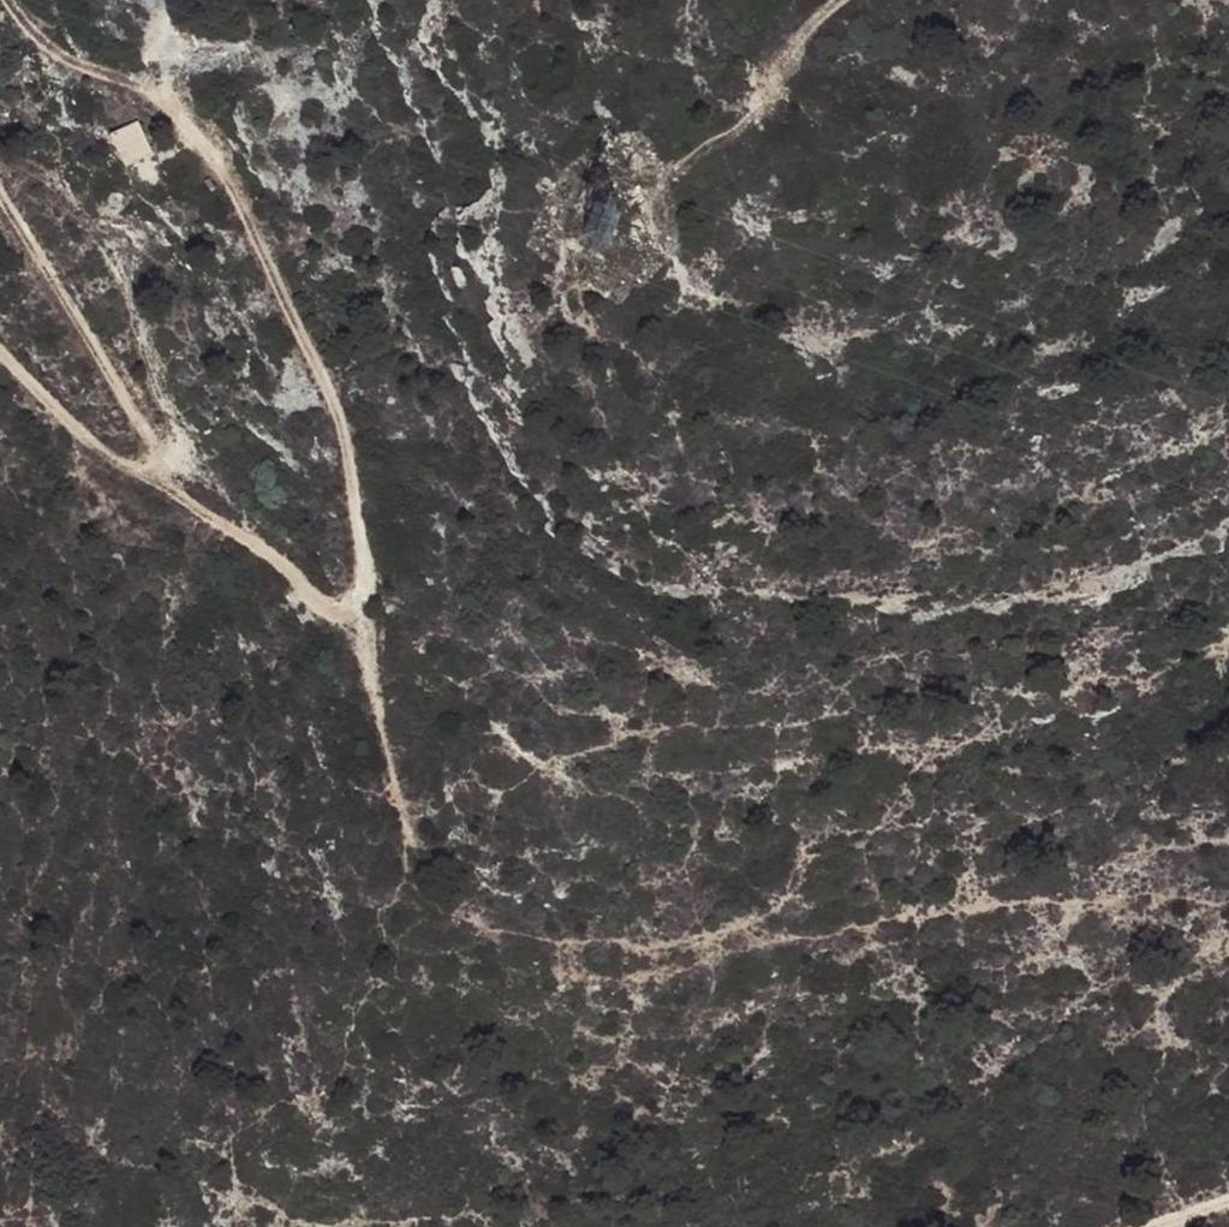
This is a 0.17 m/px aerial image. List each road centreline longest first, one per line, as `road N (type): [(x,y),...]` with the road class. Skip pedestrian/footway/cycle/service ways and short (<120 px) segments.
road 1 (track): [(10,0),(22,30),(168,101),(240,211),(328,378),(374,595),(335,609),(287,559),(128,470),(0,353)]
road 2 (track): [(128,470),(157,457),(151,436),(0,193)]
road 3 (track): [(849,0),(795,46),(722,147),(649,179)]

